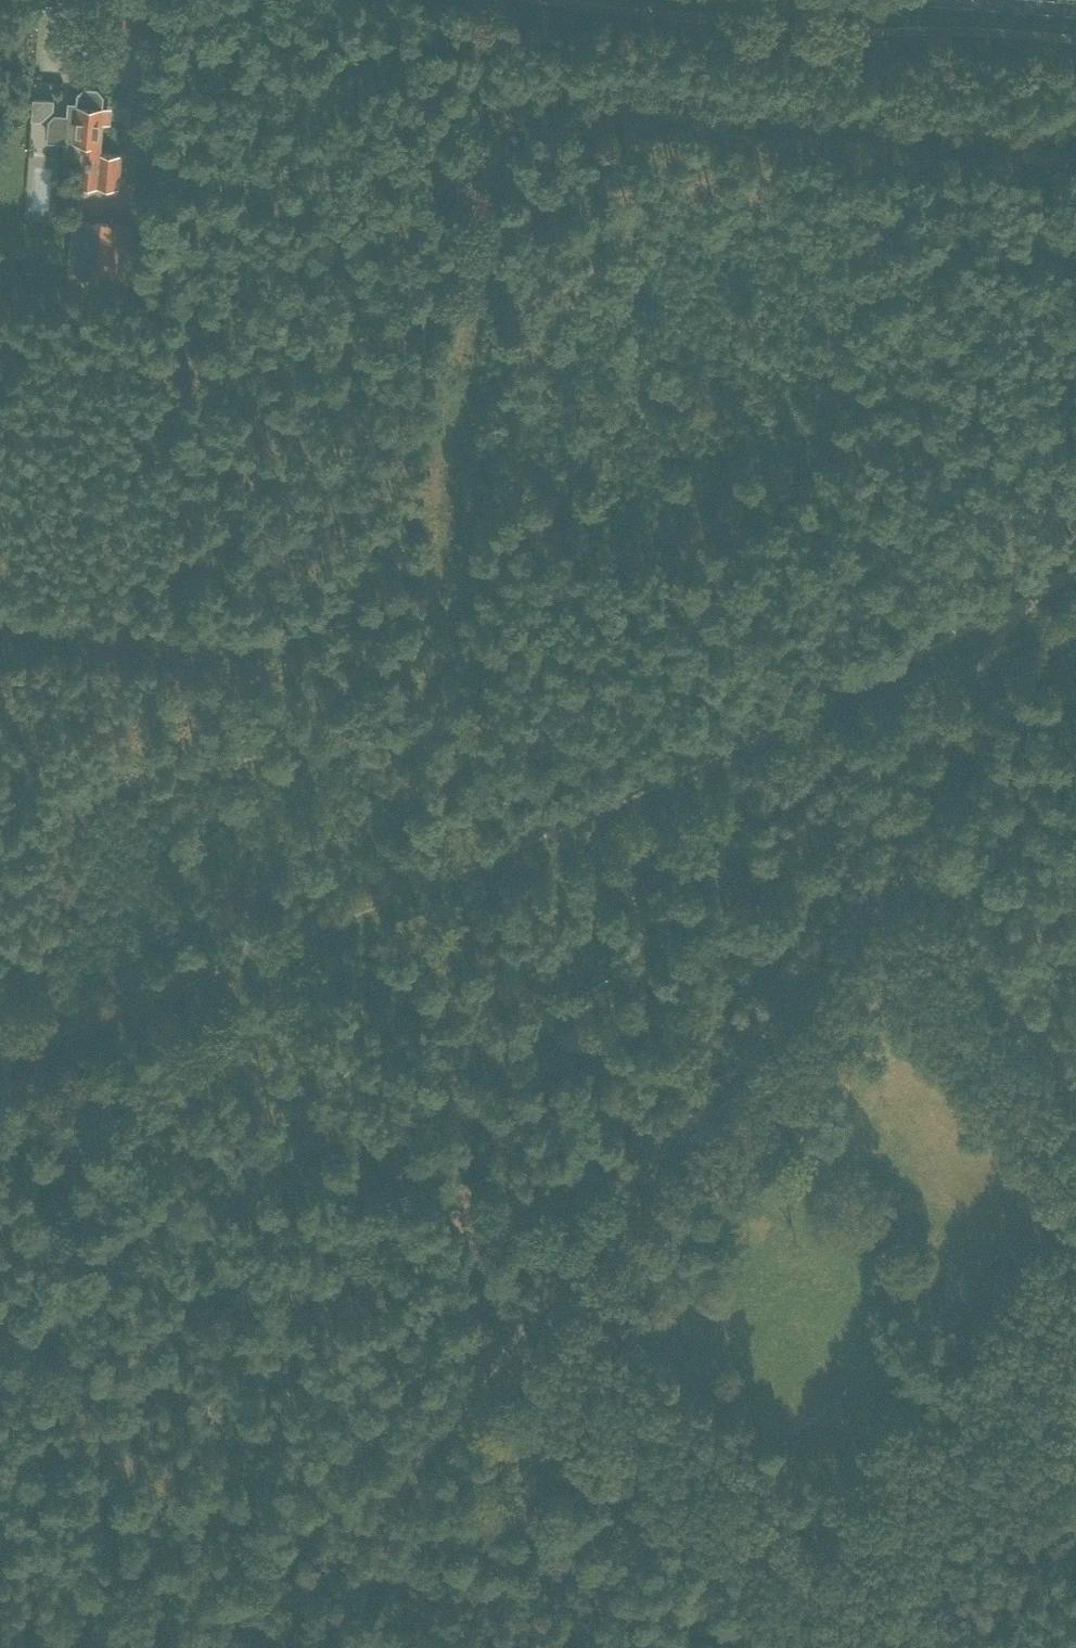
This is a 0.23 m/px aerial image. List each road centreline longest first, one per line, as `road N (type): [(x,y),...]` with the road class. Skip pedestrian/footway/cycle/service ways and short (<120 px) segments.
road 1 (track): [(1003,614),(987,662),(924,716),(837,877),(705,1027),(307,1542),(205,1647)]
road 2 (track): [(0,1063),(249,970),(667,782),(1075,576)]
road 3 (track): [(566,1647),(583,1574),(682,1519),(901,1338),(1024,1213),(1075,1180)]
road 4 (track): [(874,816),(1075,1084)]

